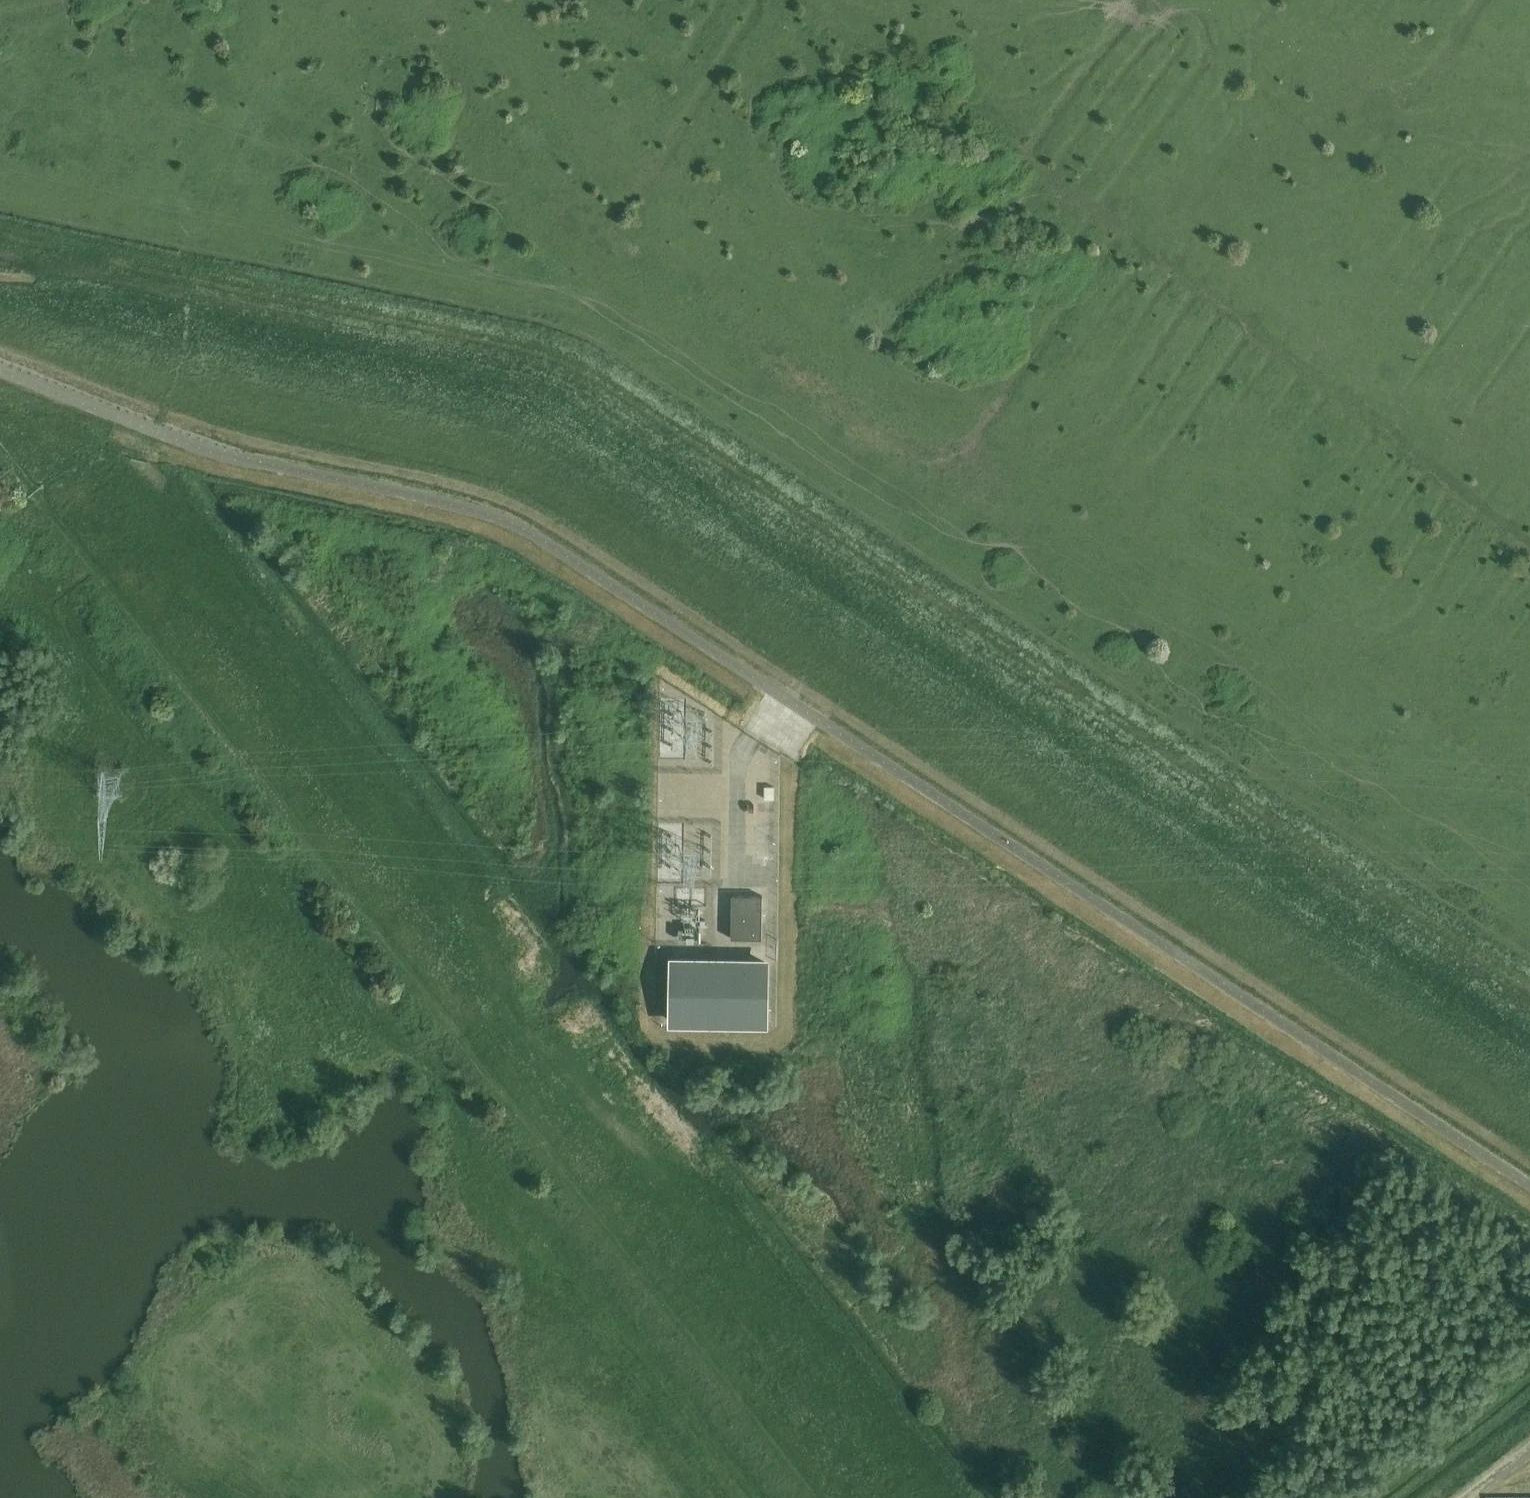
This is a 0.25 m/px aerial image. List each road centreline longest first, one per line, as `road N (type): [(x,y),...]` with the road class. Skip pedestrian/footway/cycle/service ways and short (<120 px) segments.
road 1 (track): [(0,319),(476,420),(554,453),(1529,1086)]
road 2 (track): [(815,1497),(0,446)]

